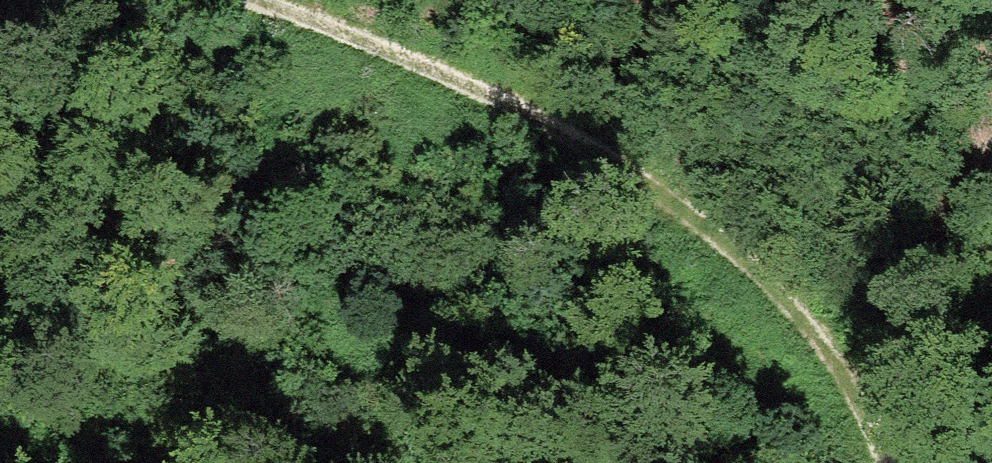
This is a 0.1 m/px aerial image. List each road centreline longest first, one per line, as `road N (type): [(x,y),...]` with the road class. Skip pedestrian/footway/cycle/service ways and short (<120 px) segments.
road 1 (track): [(25,462),(314,349),(528,370),(839,363)]
road 2 (track): [(267,0),(386,40),(579,140),(728,239),(839,363),(881,462)]

